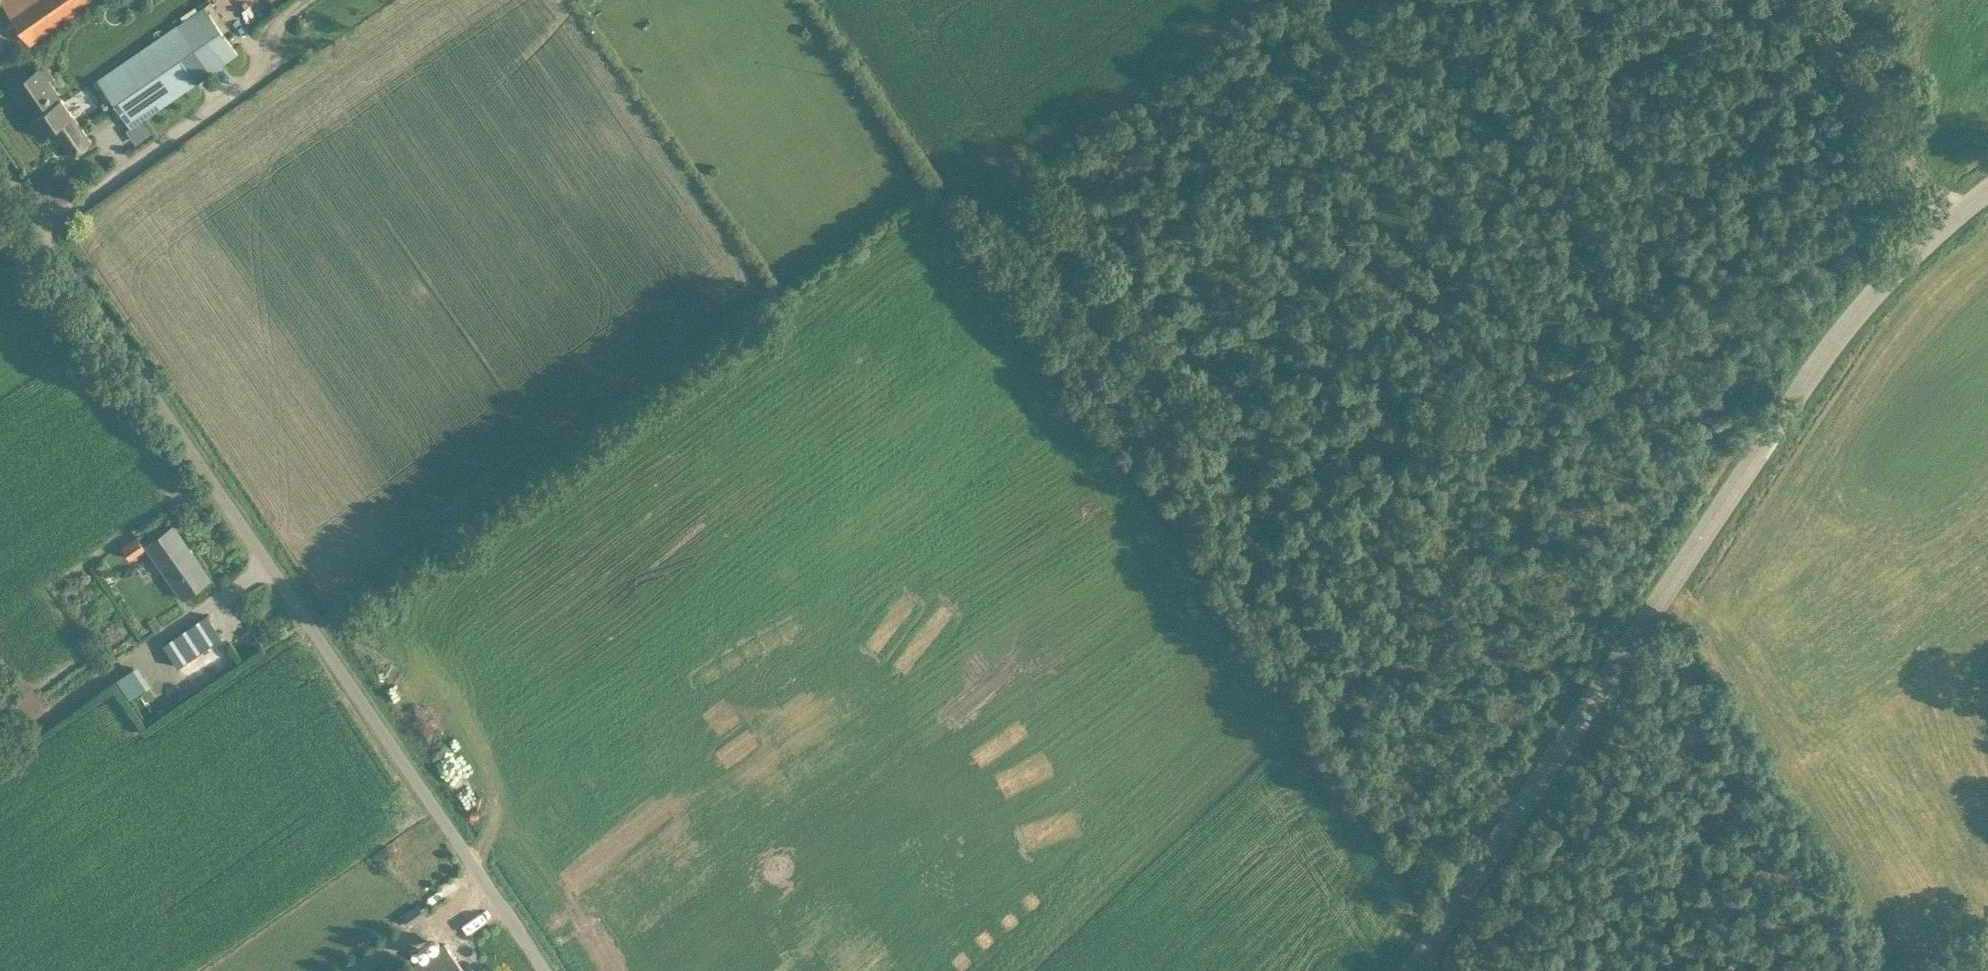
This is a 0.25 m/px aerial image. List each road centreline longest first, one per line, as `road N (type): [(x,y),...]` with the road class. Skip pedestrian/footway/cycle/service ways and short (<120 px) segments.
road 1 (unclassified): [(556,970),(0,163)]
road 2 (tertiary): [(1933,221),(1728,472),(1407,970)]
road 3 (unclassified): [(1933,221),(1795,0)]

